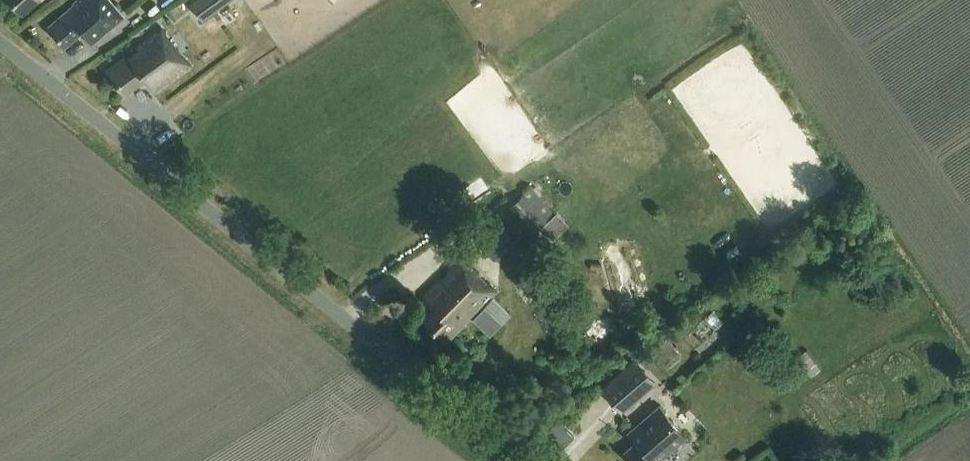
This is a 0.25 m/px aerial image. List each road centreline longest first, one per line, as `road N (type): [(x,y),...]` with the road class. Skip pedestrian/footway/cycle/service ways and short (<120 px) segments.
road 1 (unclassified): [(525,460),(0,40)]

